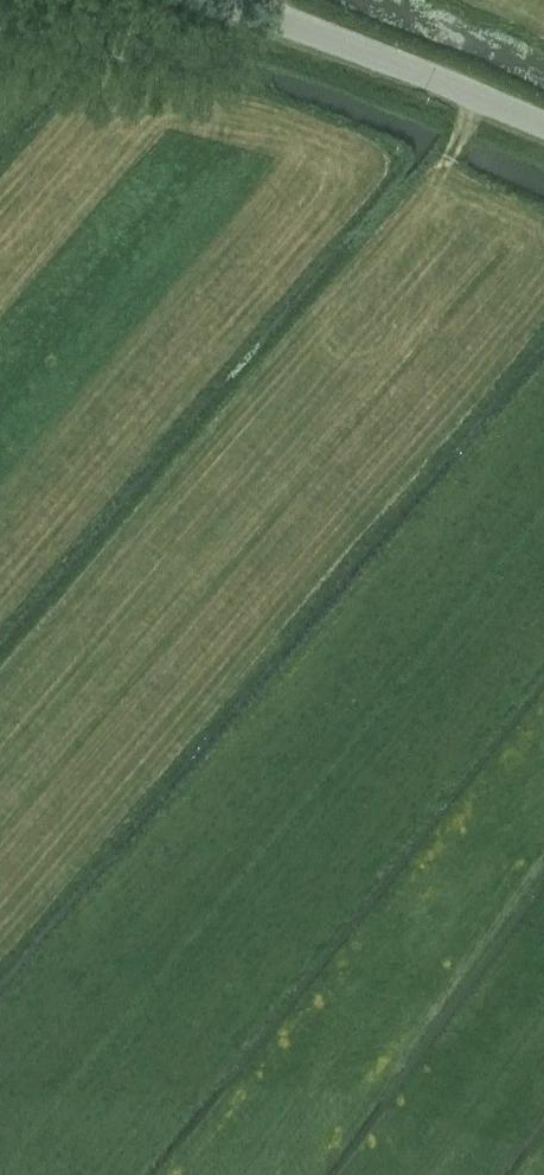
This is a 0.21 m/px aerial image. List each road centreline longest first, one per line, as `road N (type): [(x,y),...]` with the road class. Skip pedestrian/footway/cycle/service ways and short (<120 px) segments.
road 1 (unclassified): [(543,126),(240,0)]

